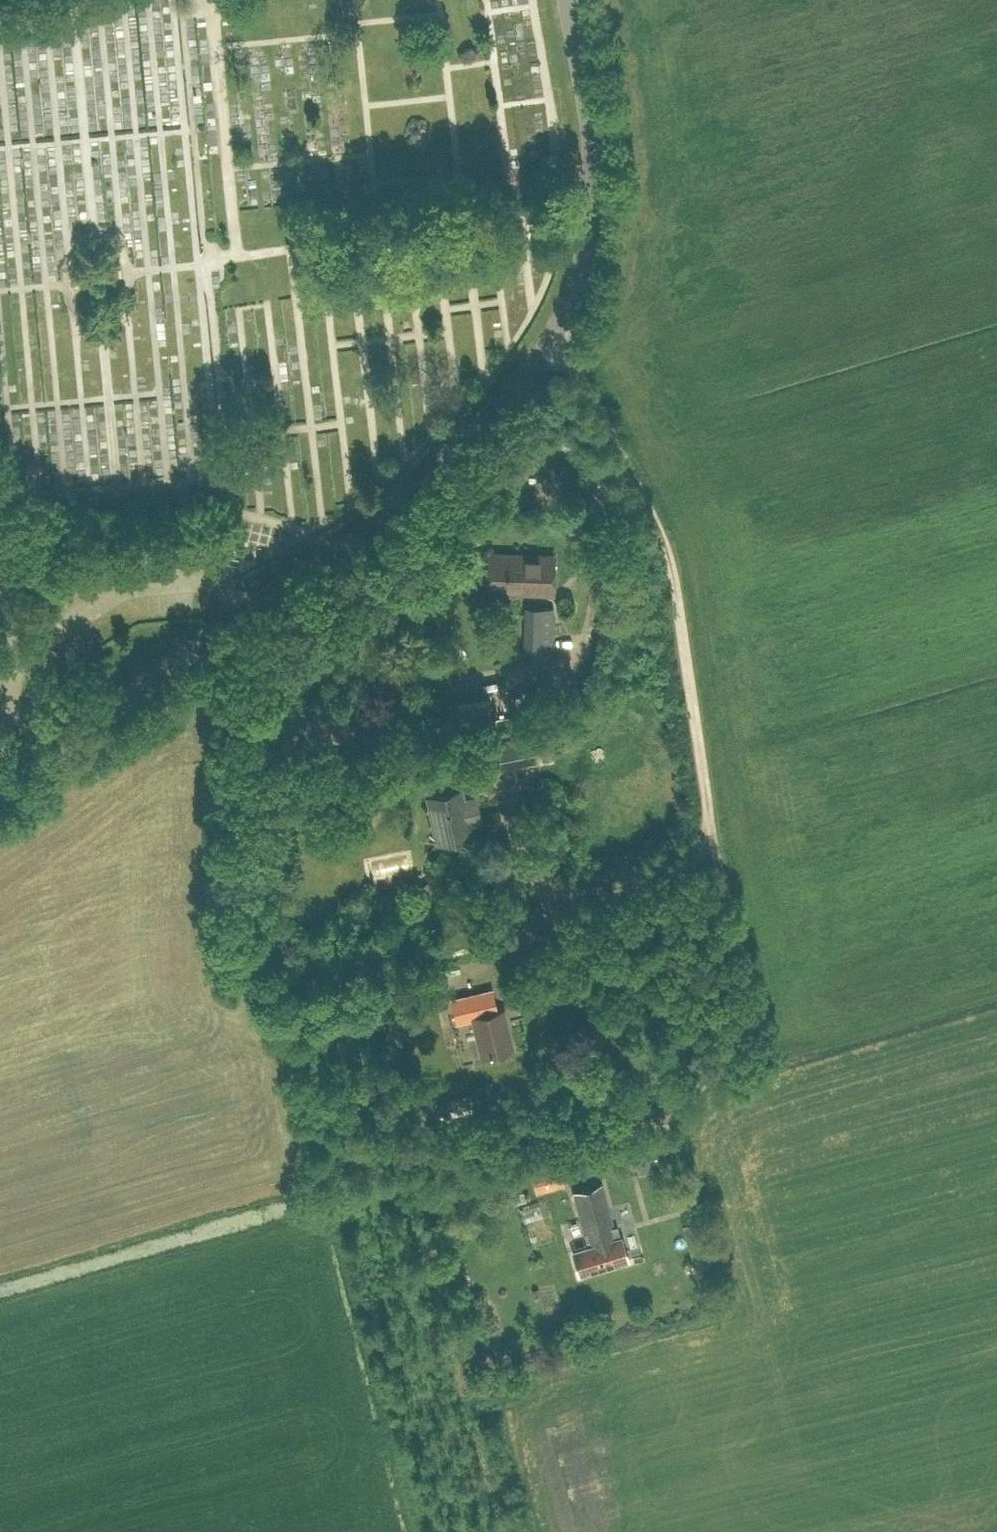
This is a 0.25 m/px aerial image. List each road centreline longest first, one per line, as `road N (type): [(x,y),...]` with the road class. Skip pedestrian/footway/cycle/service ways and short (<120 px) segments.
road 1 (tertiary): [(0,795),(398,507),(526,374),(573,292),(592,191),(588,108),(568,0)]

